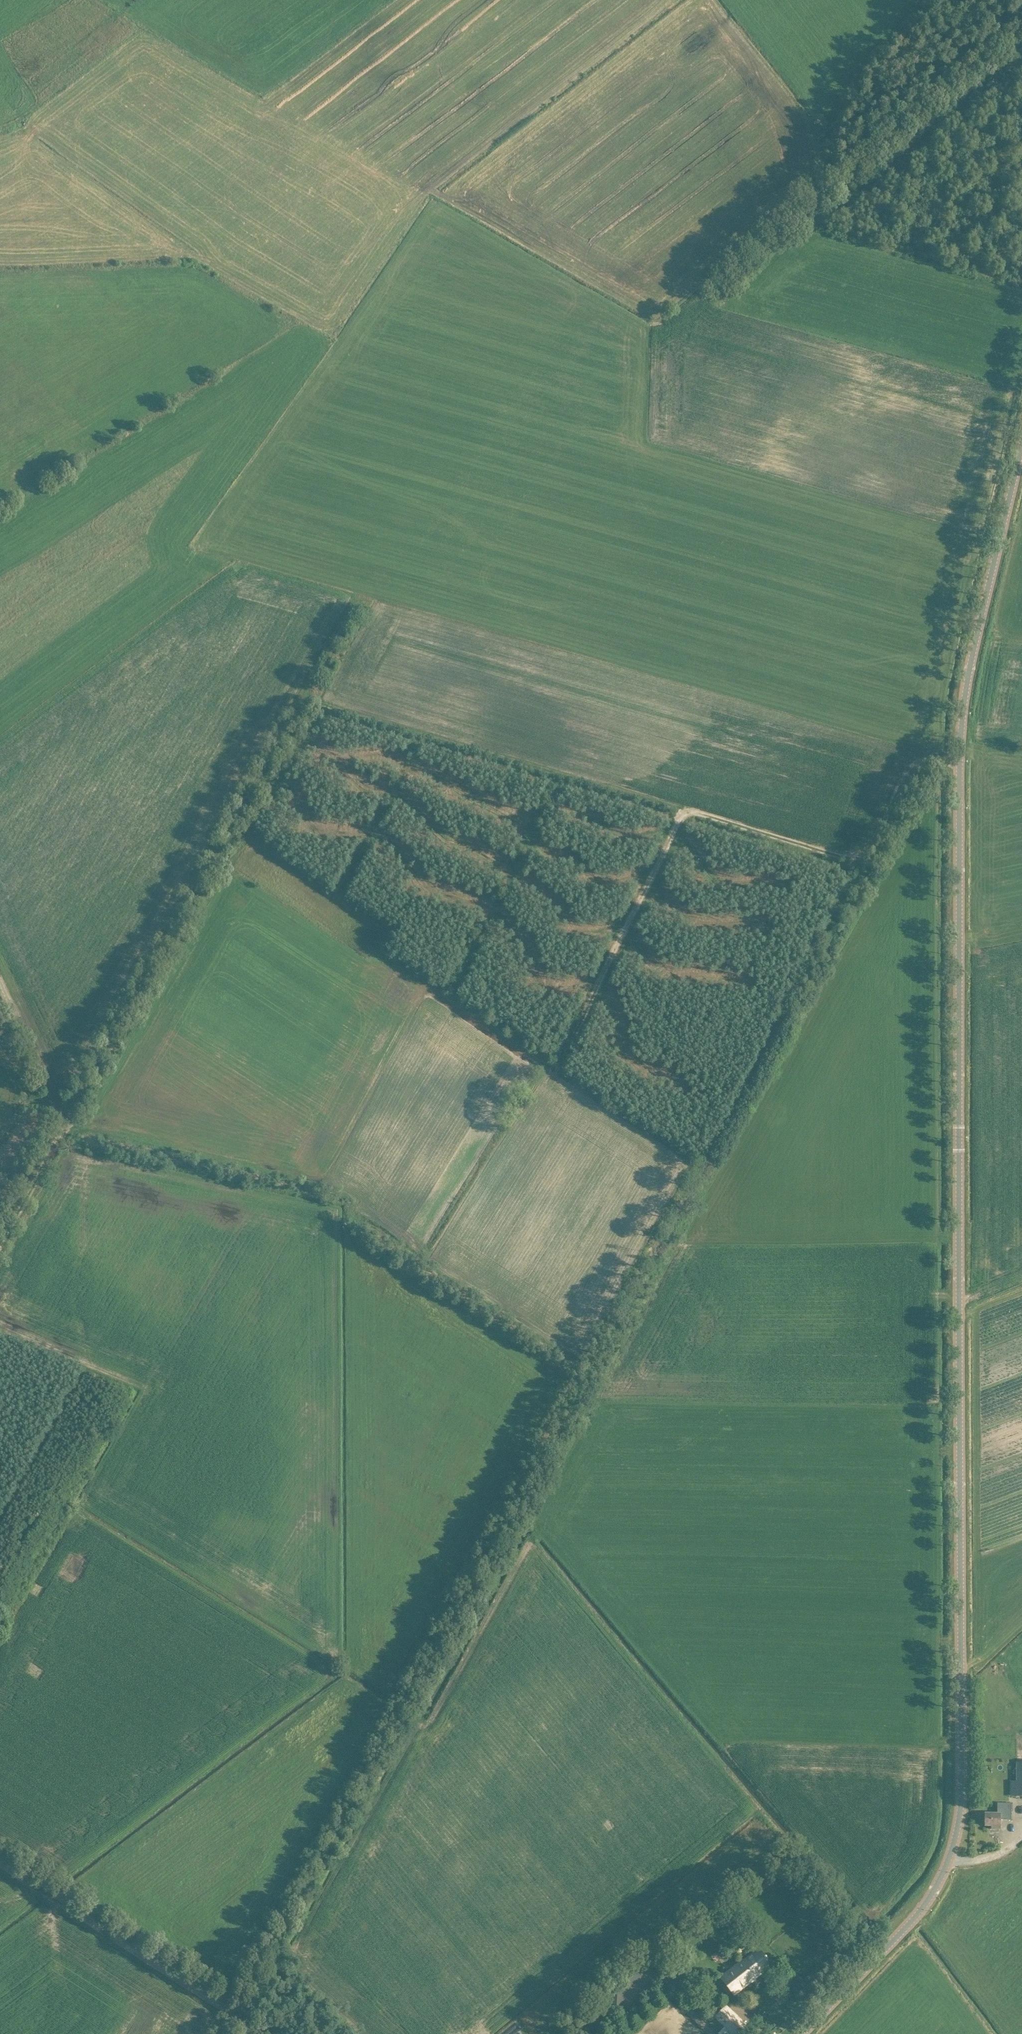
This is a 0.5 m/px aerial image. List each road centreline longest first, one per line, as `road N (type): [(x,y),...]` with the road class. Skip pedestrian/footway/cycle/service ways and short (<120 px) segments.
road 1 (tertiary): [(807,2033),(903,1942),(951,1871),(961,1840),(959,794),(977,641),(1021,459)]
road 2 (track): [(0,1863),(267,2033)]

